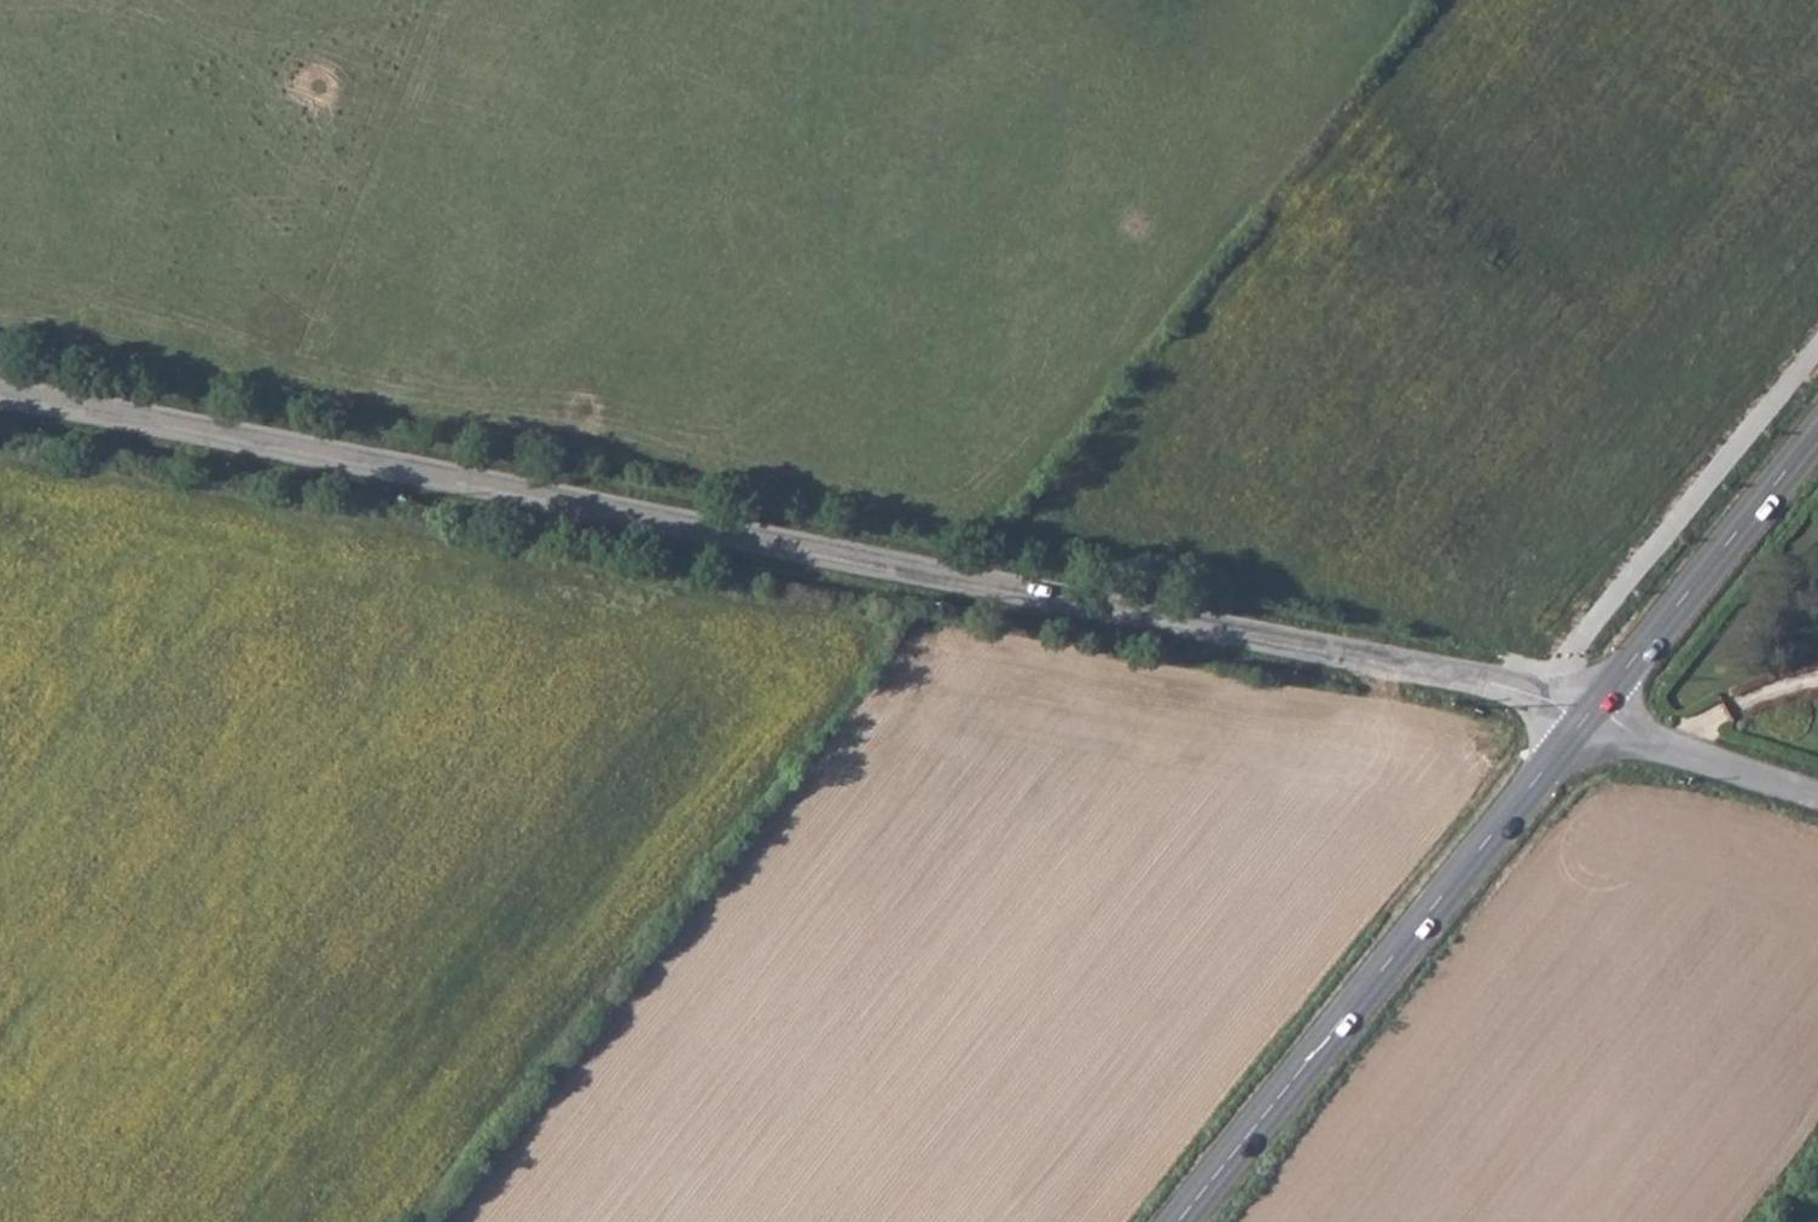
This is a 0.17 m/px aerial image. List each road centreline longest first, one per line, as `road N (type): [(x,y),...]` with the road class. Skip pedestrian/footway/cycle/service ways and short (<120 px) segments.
road 1 (unclassified): [(1584,715),(1483,680),(0,395)]
road 2 (secondary): [(1176,1221),(1584,715)]
road 3 (secondary): [(1584,715),(1817,428)]
road 4 (unclassified): [(1817,791),(1584,715)]

